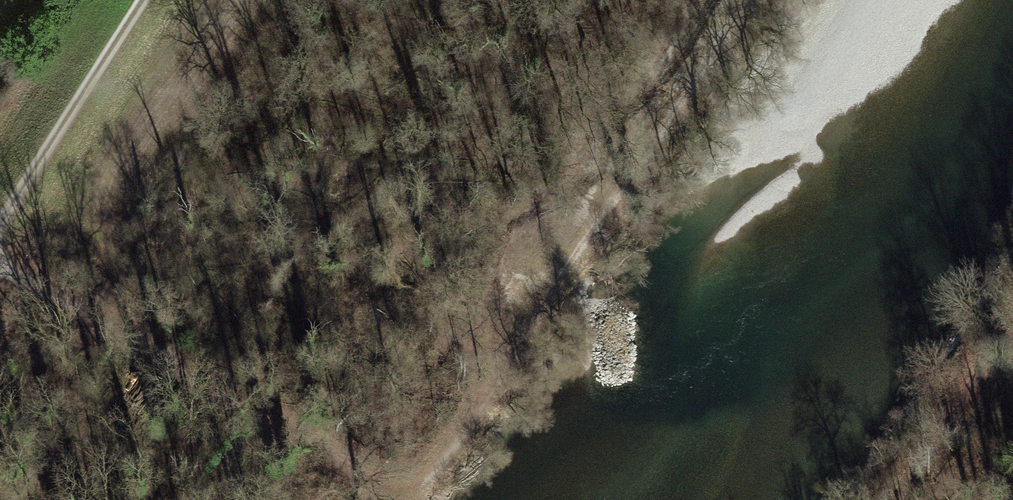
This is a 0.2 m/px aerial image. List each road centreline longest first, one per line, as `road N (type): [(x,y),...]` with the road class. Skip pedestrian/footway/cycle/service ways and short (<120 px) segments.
road 1 (track): [(757,0),(415,499)]
road 2 (track): [(412,499),(217,407),(0,264)]
road 3 (track): [(143,0),(0,229)]
road 4 (track): [(899,499),(1012,328)]

